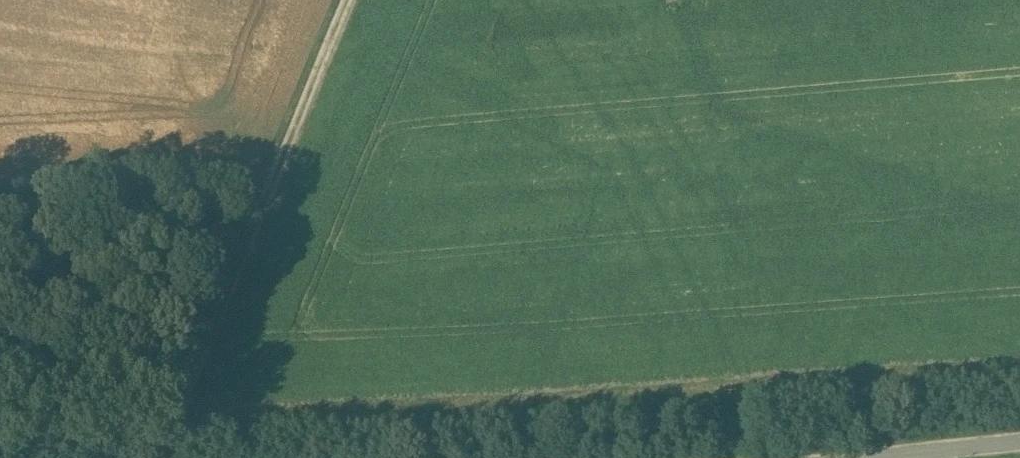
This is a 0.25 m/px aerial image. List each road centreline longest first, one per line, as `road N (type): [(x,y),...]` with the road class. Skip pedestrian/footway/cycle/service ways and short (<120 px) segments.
road 1 (unclassified): [(1019,444),(883,457)]

